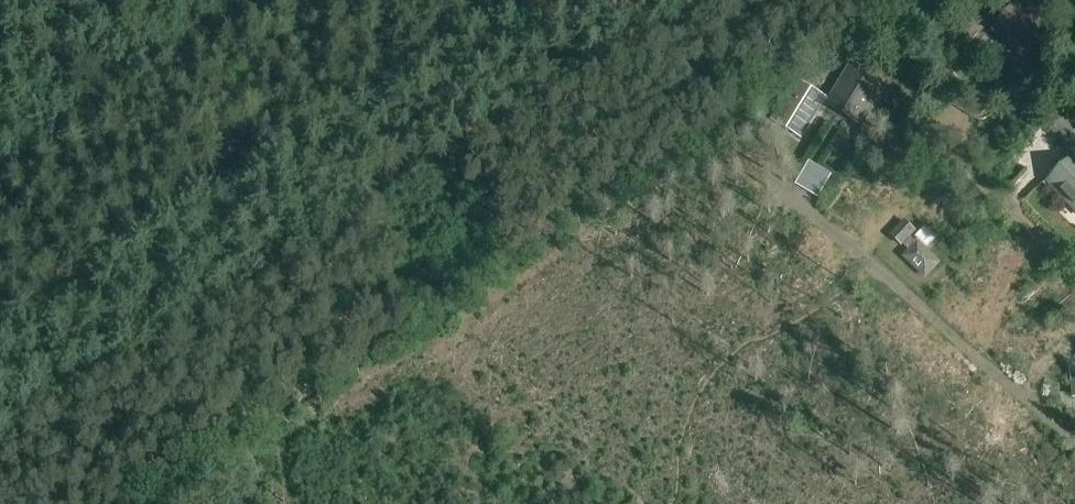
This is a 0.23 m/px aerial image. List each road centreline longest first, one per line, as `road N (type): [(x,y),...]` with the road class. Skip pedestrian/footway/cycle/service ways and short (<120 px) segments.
road 1 (track): [(1074,456),(846,263)]
road 2 (track): [(1074,265),(952,160)]

